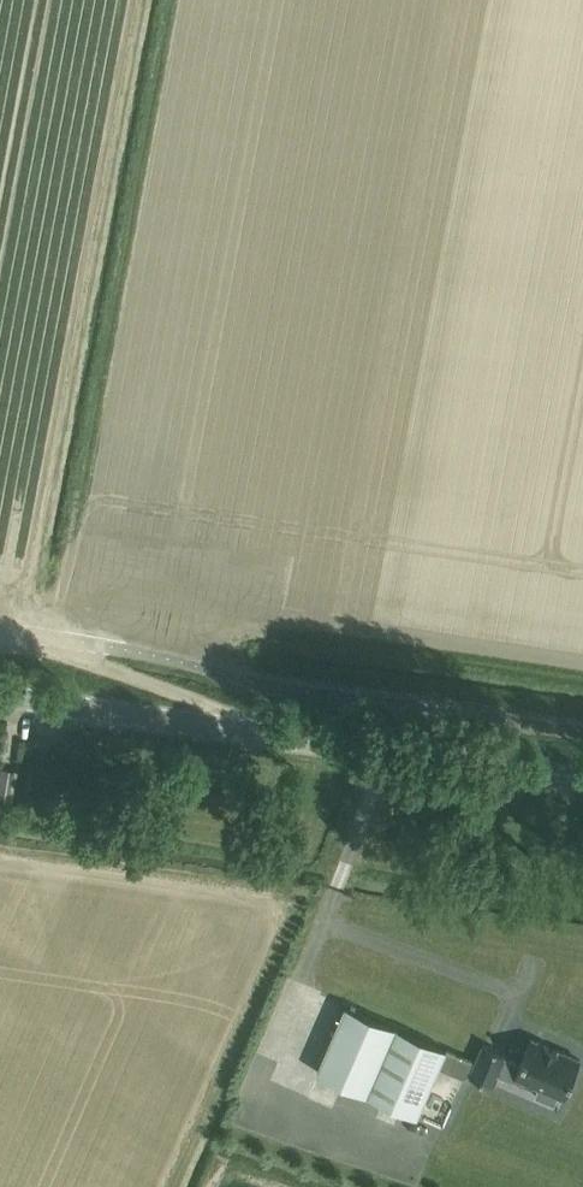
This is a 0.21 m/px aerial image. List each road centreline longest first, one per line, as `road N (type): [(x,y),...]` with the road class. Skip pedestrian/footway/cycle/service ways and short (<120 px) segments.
road 1 (tertiary): [(582,781),(0,696)]

